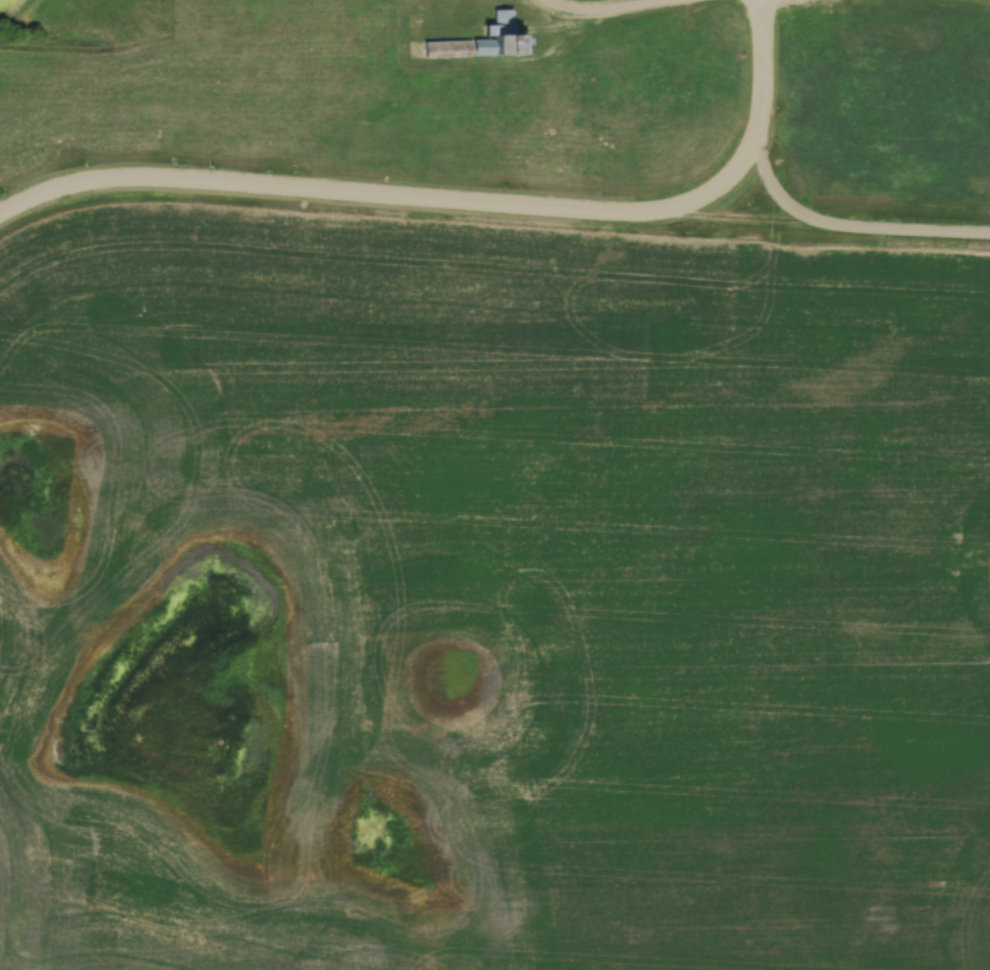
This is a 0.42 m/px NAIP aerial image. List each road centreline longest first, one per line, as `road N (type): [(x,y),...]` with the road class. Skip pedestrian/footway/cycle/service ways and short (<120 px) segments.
road 1 (tertiary): [(0,217),(107,169),(644,213),(717,184),(760,123),(763,0)]
road 2 (residential): [(989,231),(826,223),(773,181),(760,123)]
road 3 (residential): [(826,223),(644,213)]

